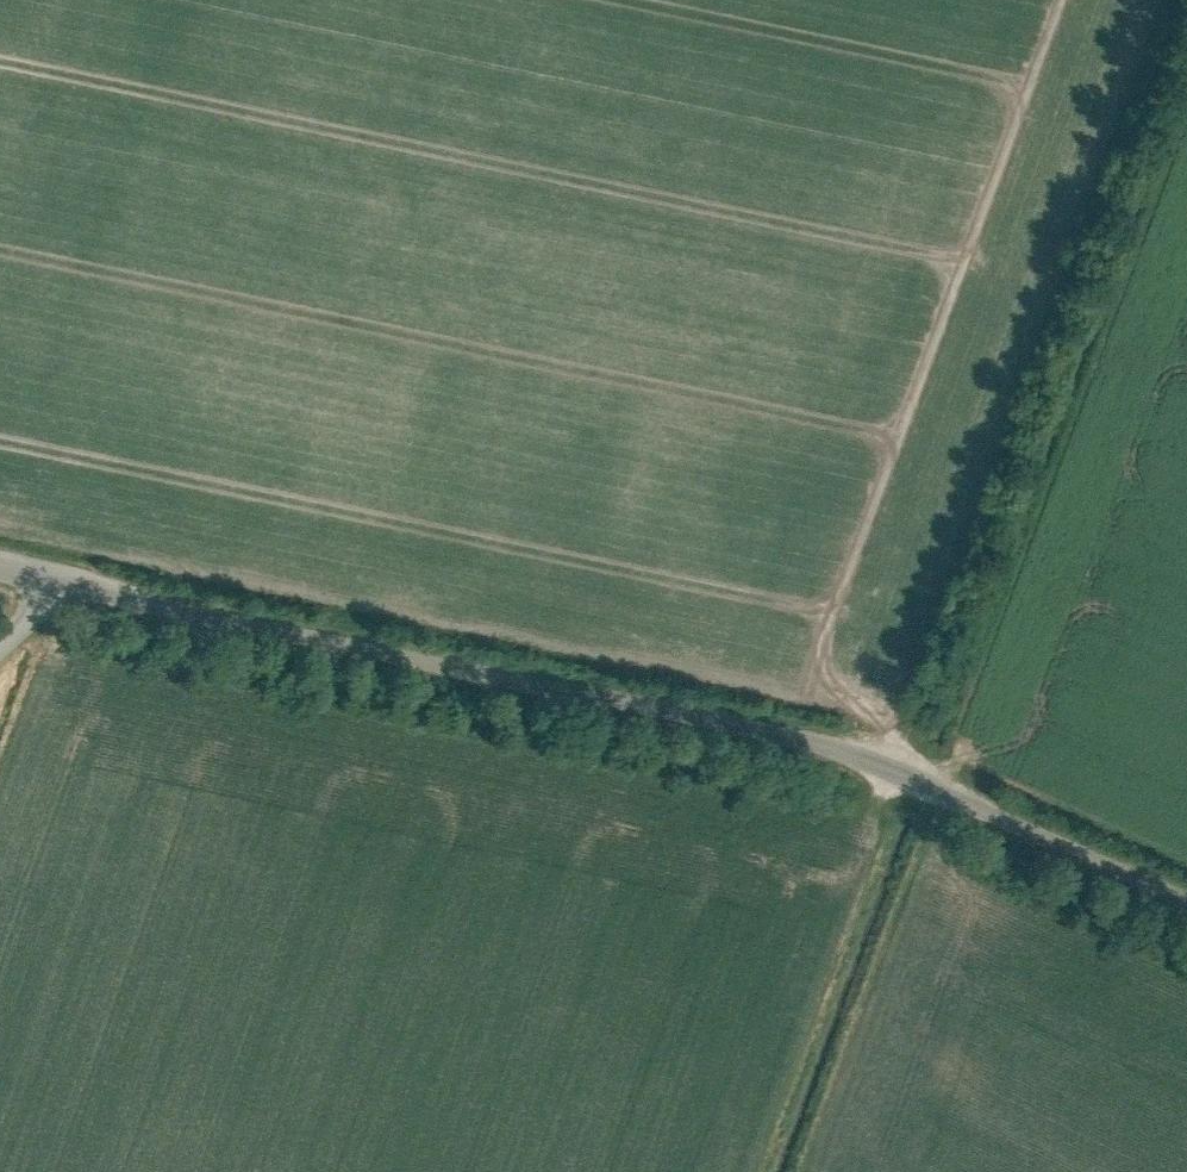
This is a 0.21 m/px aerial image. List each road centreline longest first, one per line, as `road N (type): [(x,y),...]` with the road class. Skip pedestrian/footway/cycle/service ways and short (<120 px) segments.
road 1 (unclassified): [(1186,892),(927,775),(814,737),(0,564)]

